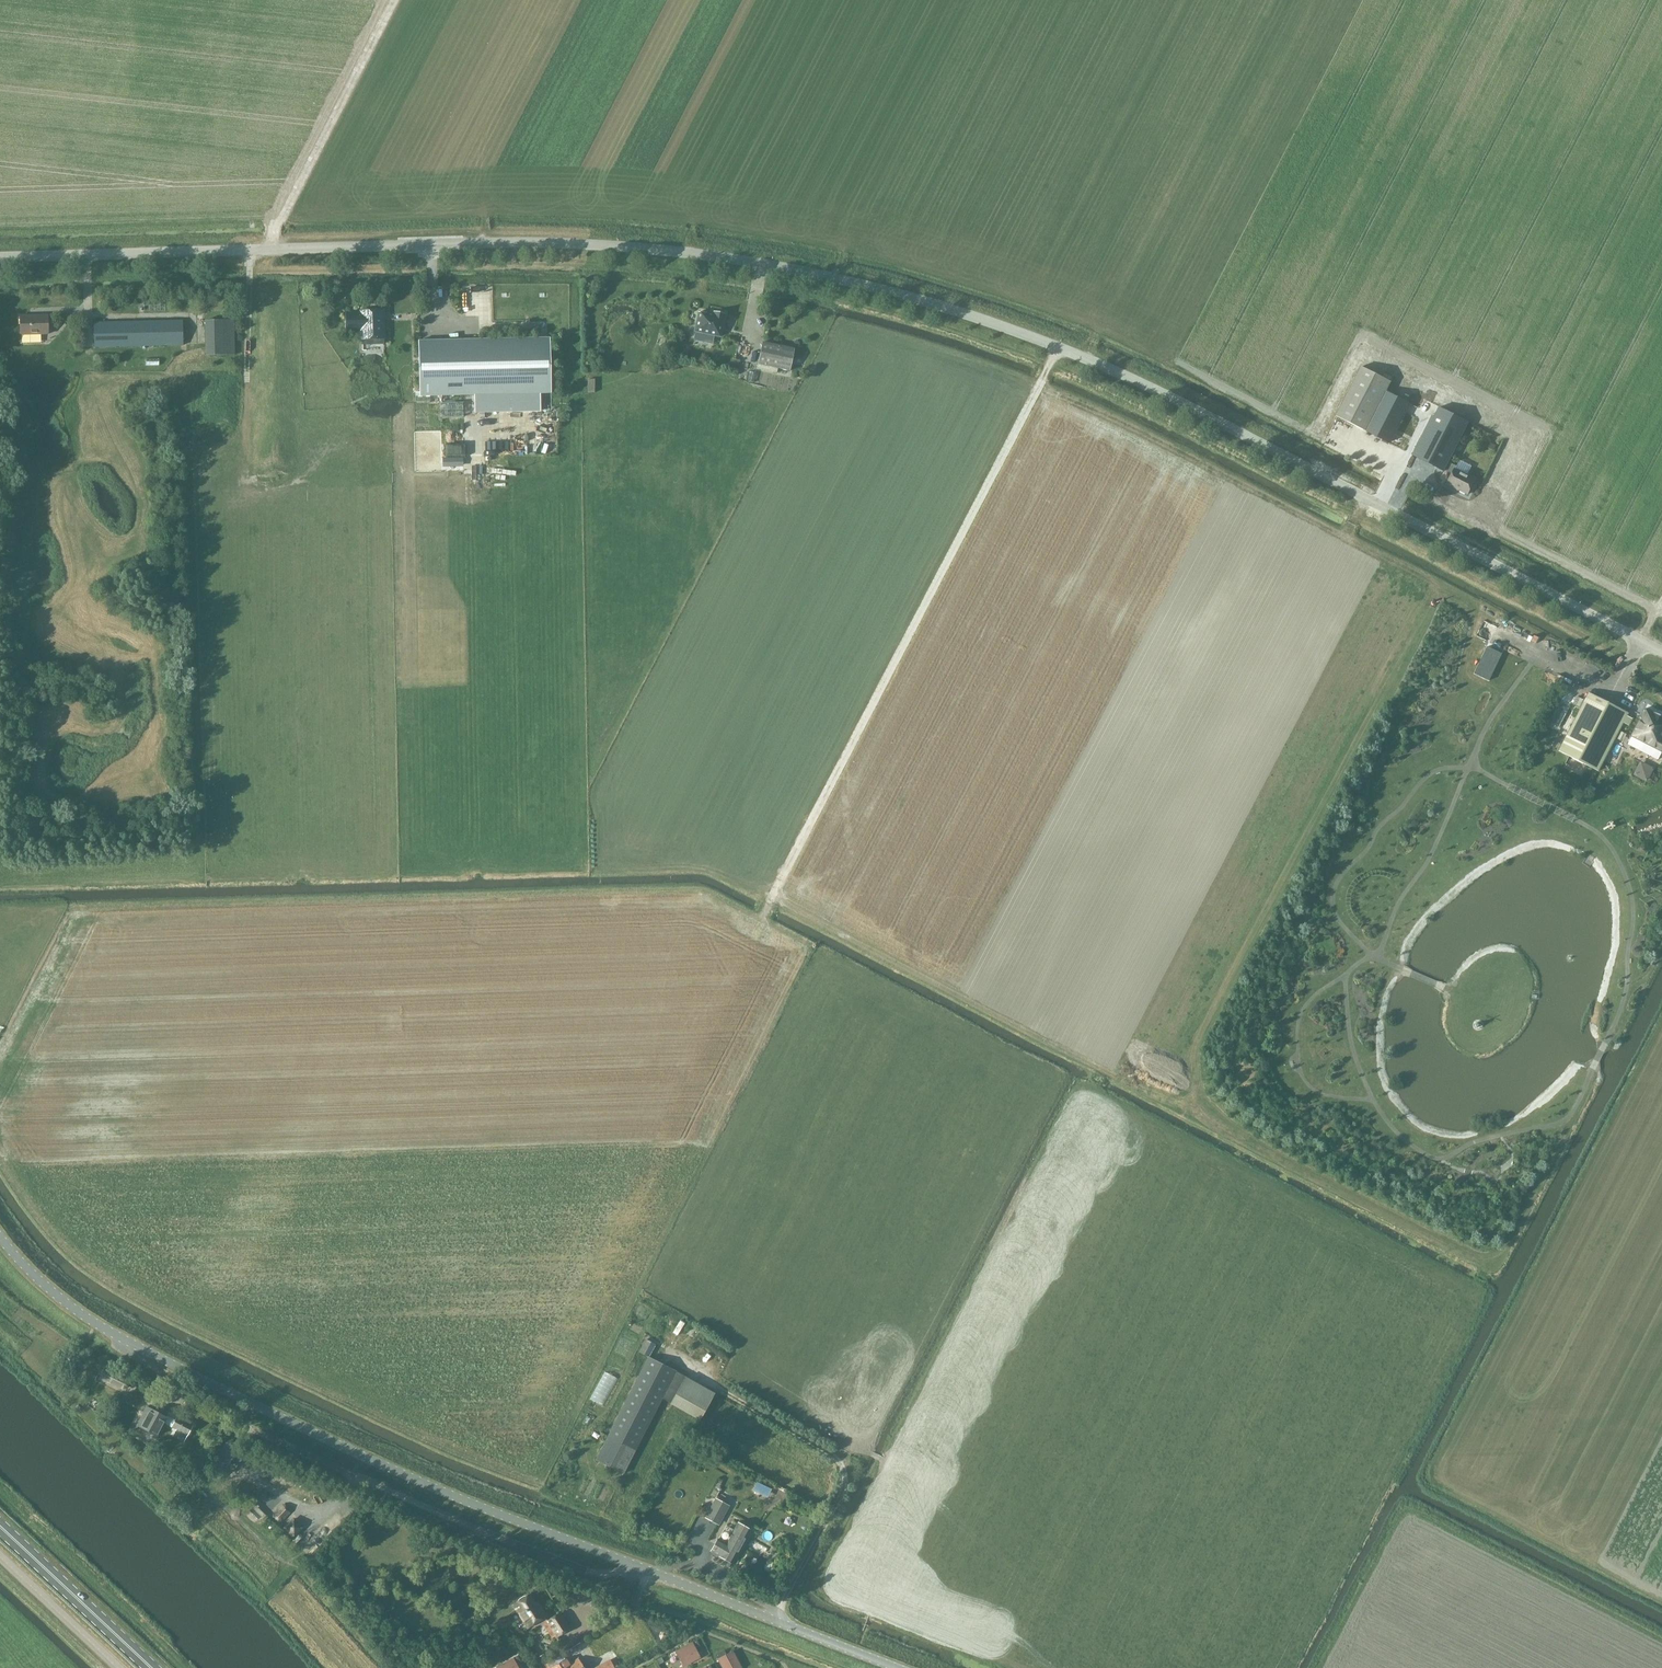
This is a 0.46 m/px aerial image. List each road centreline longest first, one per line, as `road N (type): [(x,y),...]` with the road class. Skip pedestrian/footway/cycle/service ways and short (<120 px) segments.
road 1 (unclassified): [(1661,652),(1079,355),(836,280),(683,252),(523,244),(0,258)]
road 2 (tertiary): [(899,1667),(432,1488),(310,1432),(94,1323),(0,1237)]
road 3 (track): [(392,0),(273,230),(271,250)]
road 4 (primary): [(150,1667),(0,1527)]
road 5 (unclassified): [(118,1667),(0,1557)]

